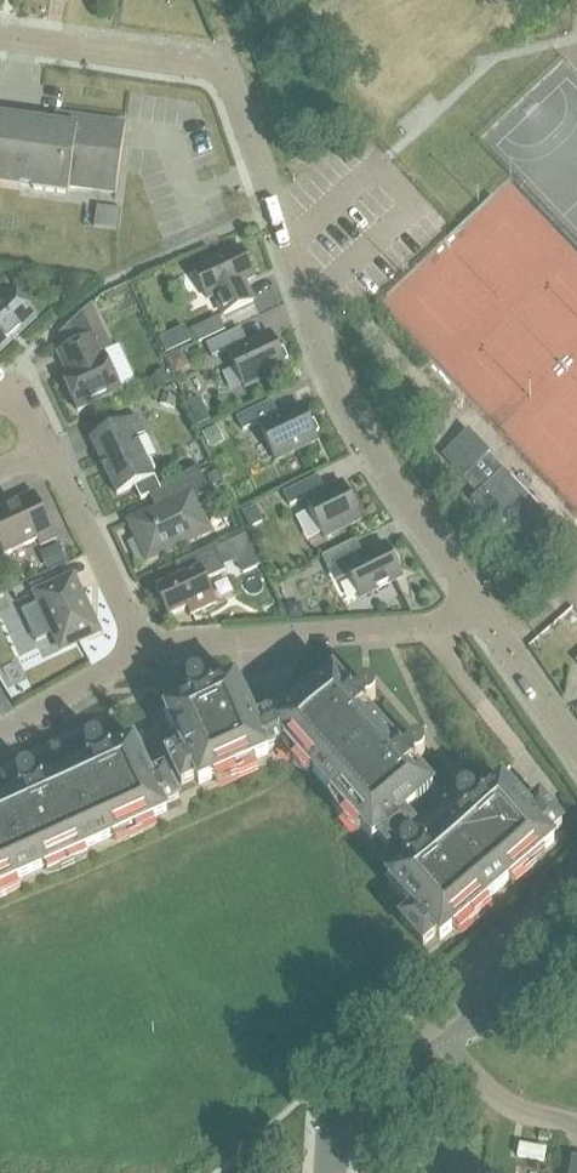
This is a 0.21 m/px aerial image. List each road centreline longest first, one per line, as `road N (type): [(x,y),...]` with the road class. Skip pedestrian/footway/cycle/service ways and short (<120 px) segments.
road 1 (residential): [(477,604),(351,406),(228,71),(0,40)]
road 2 (residential): [(148,646),(445,625),(477,604)]
road 3 (residential): [(148,646),(54,448)]
road 4 (residential): [(330,1172),(332,1117),(354,1090),(435,1027)]
road 5 (residential): [(435,1027),(576,903)]
road 6 (residential): [(576,1126),(493,1093),(435,1027)]
road 7 (residential): [(576,745),(477,604)]
road 8 (residential): [(0,731),(148,646)]

